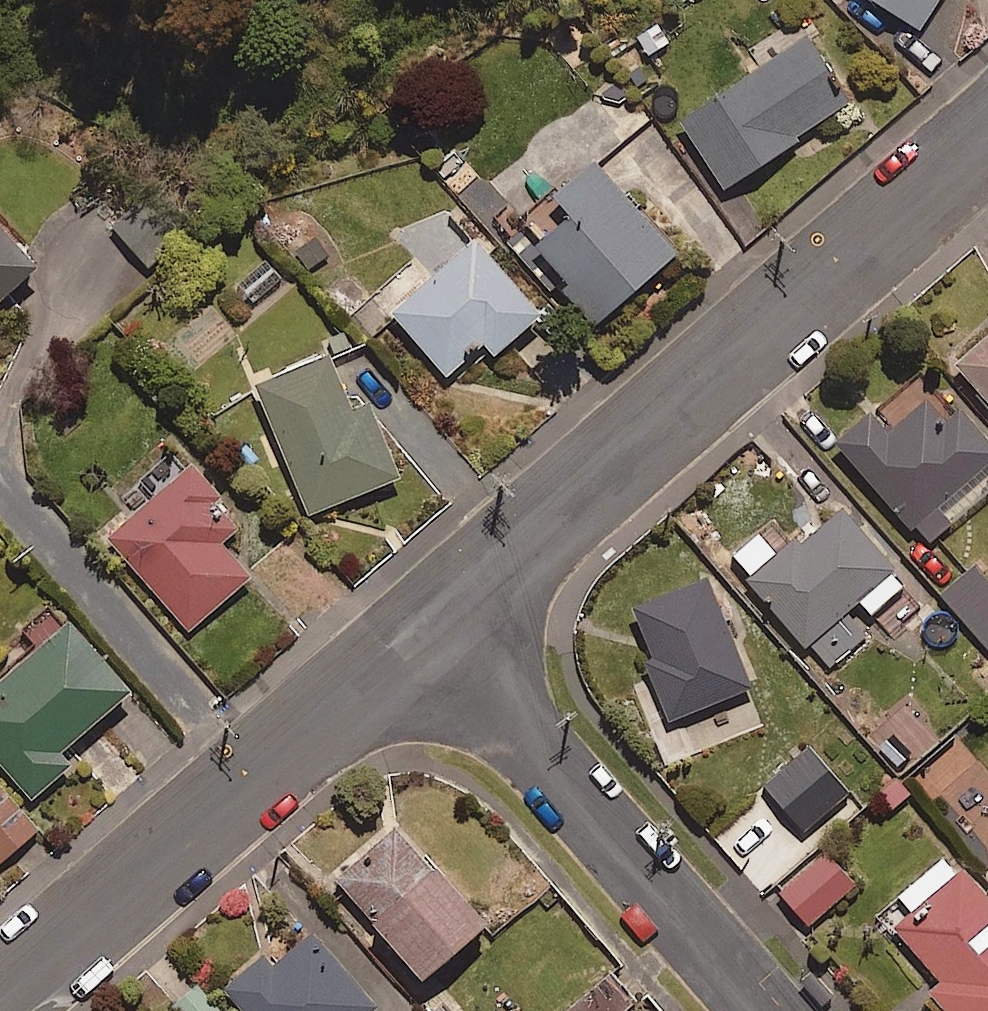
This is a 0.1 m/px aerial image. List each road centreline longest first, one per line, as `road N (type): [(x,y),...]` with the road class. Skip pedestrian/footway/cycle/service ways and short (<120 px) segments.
road 1 (unclassified): [(426,629),(987,128)]
road 2 (unclassified): [(0,999),(426,629)]
road 3 (residential): [(426,629),(759,1010)]

